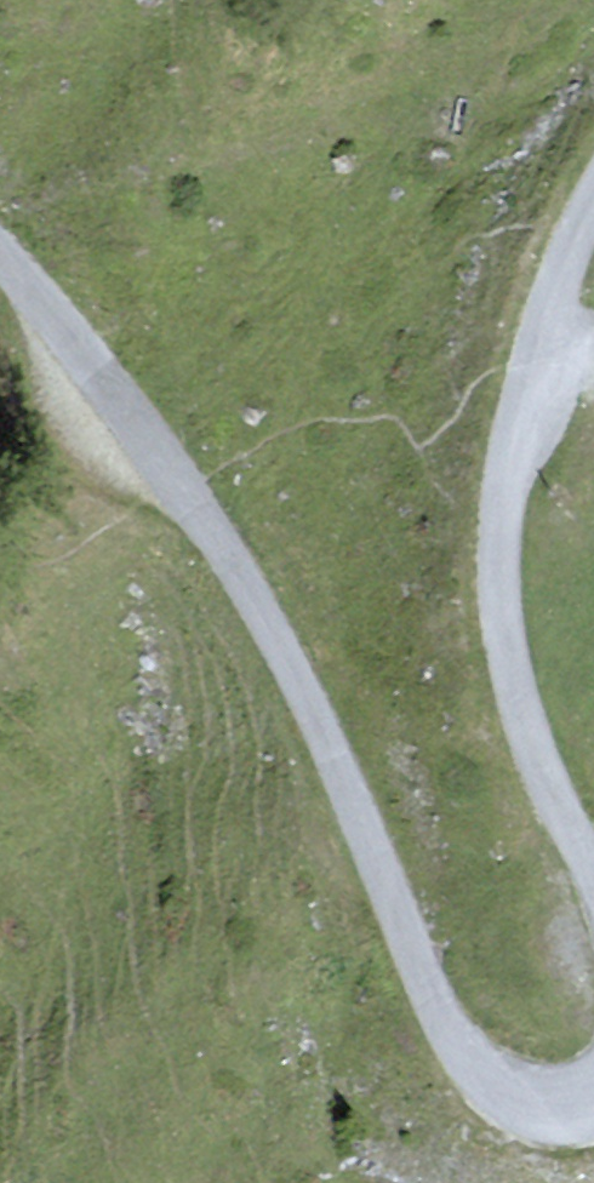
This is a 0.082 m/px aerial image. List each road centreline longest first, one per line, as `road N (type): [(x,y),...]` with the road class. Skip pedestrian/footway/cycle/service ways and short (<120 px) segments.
road 1 (unclassified): [(0,255),(111,389),(247,588),(334,759),(451,1032),(490,1075),(532,1100),(554,1104),(593,1095)]
road 2 (unclassified): [(593,869),(521,712),(500,577),(506,488),(524,406),(555,296),(593,201)]

